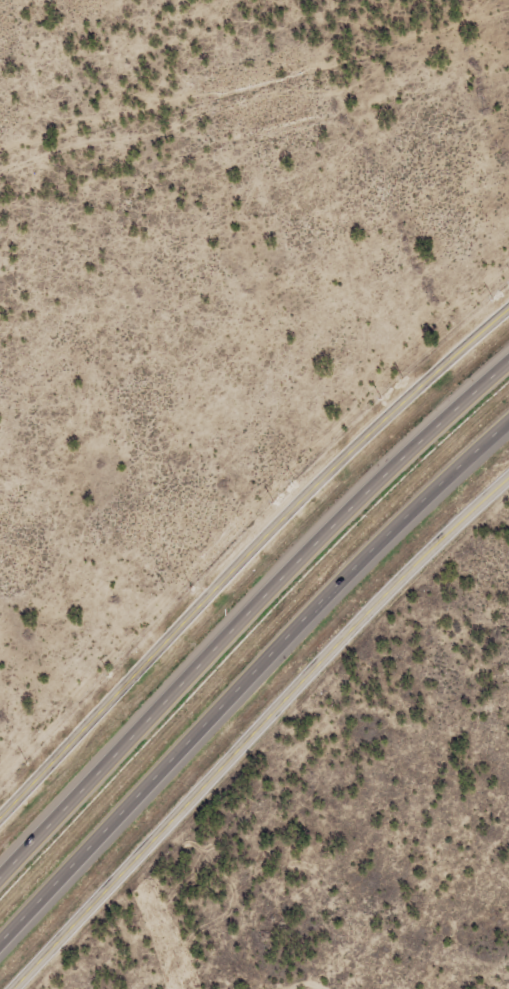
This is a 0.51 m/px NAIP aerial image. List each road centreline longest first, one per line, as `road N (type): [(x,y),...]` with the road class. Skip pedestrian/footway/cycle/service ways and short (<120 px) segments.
road 1 (motorway): [(0,941),(297,626),(508,420)]
road 2 (motorway): [(508,360),(390,467),(0,875)]
road 3 (tertiary): [(11,988),(445,534),(508,481)]
road 4 (tertiary): [(461,346),(0,810)]

